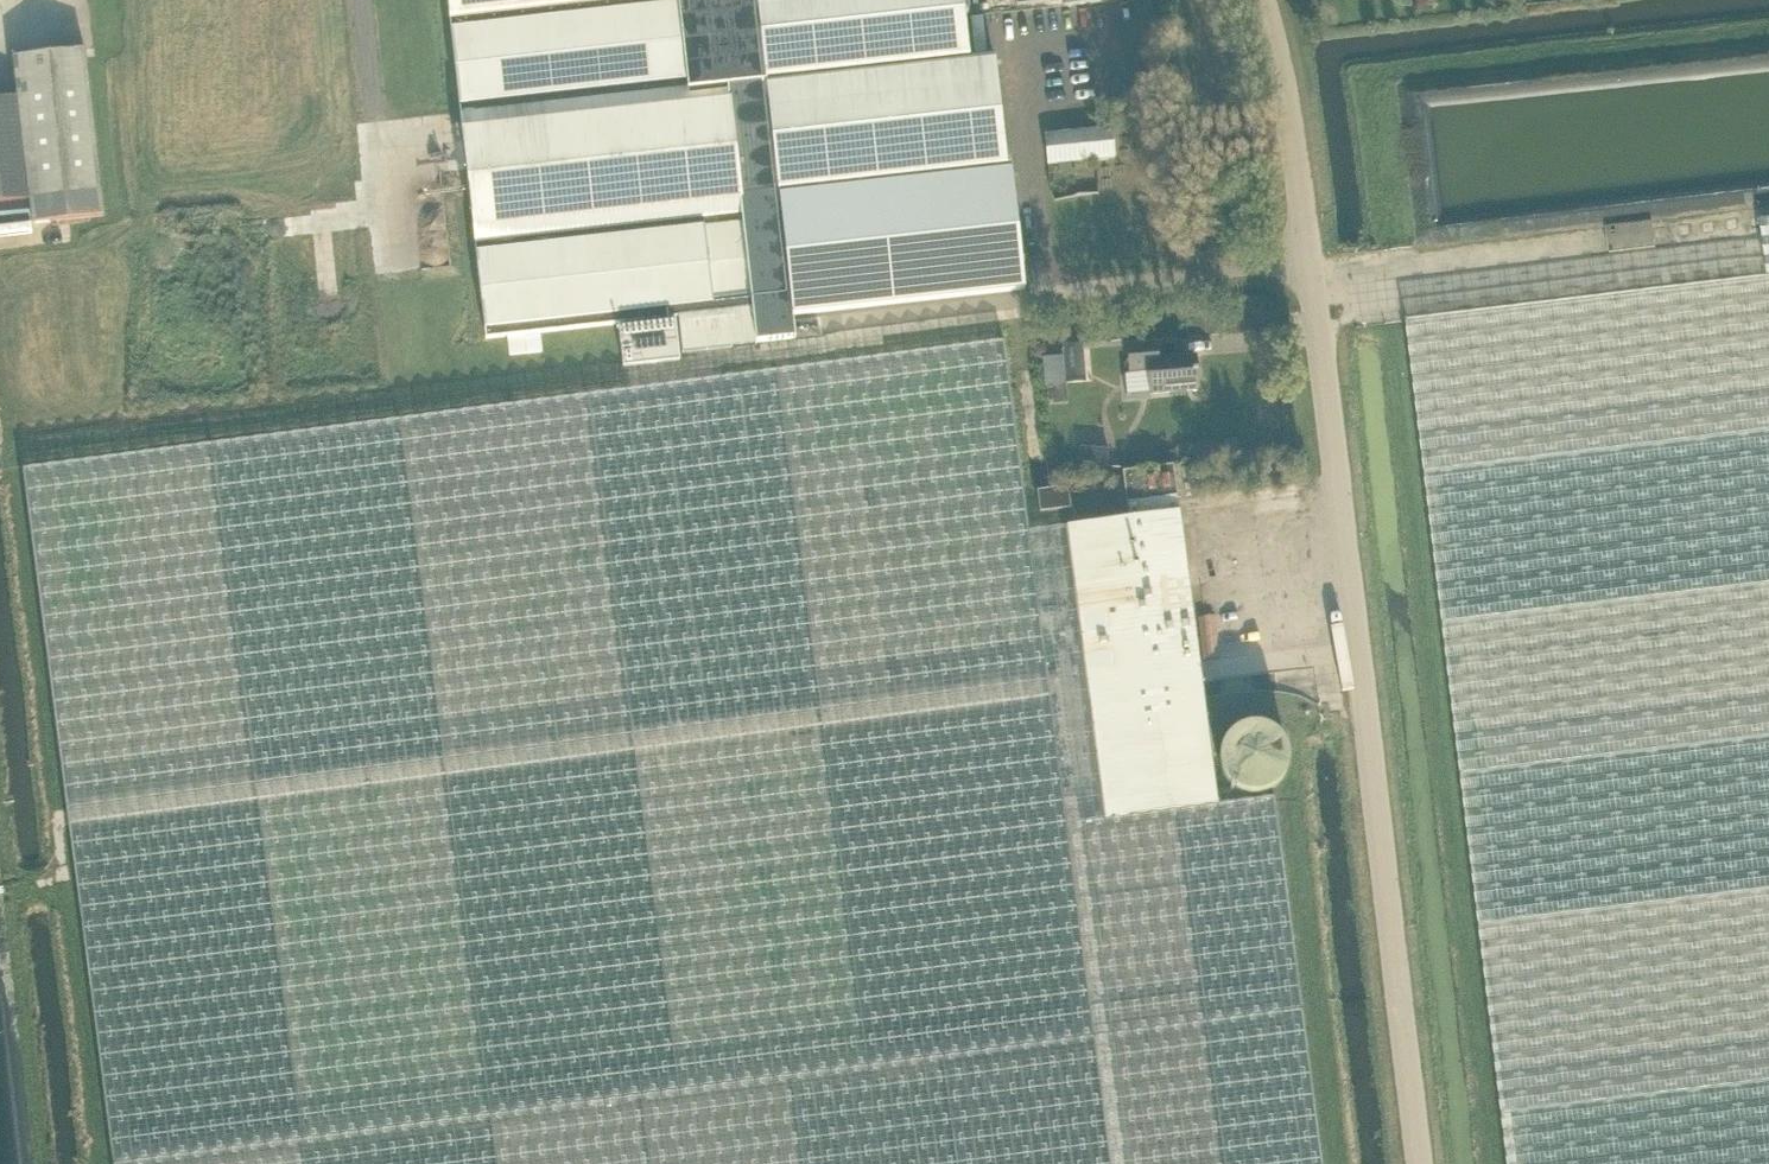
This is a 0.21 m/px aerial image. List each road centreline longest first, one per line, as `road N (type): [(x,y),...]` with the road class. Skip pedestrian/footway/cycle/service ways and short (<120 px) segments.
road 1 (unclassified): [(1419,1163),(1290,112),(1260,0)]

